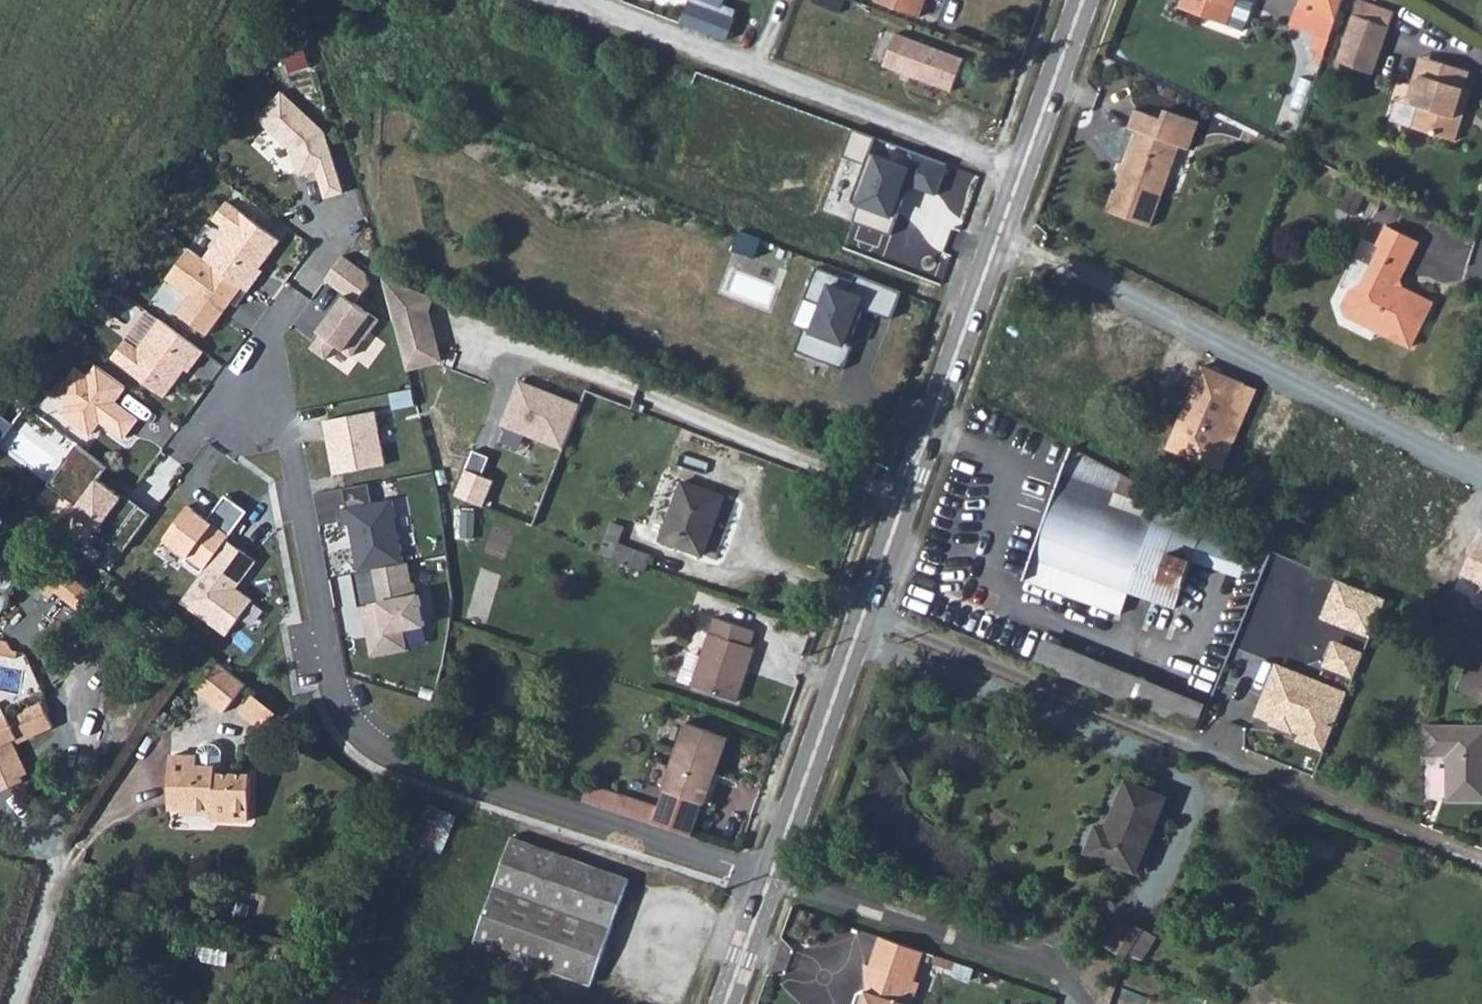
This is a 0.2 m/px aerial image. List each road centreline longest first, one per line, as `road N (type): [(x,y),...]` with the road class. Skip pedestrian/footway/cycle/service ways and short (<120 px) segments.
road 1 (residential): [(260,366),(286,425),(336,688),(357,725),(419,760),(769,877)]
road 2 (secondary): [(769,877),(999,229)]
road 3 (residential): [(999,229),(1058,269),(1481,480)]
road 4 (secondary): [(999,229),(1081,0)]
road 5 (secondary): [(724,1003),(769,877)]

